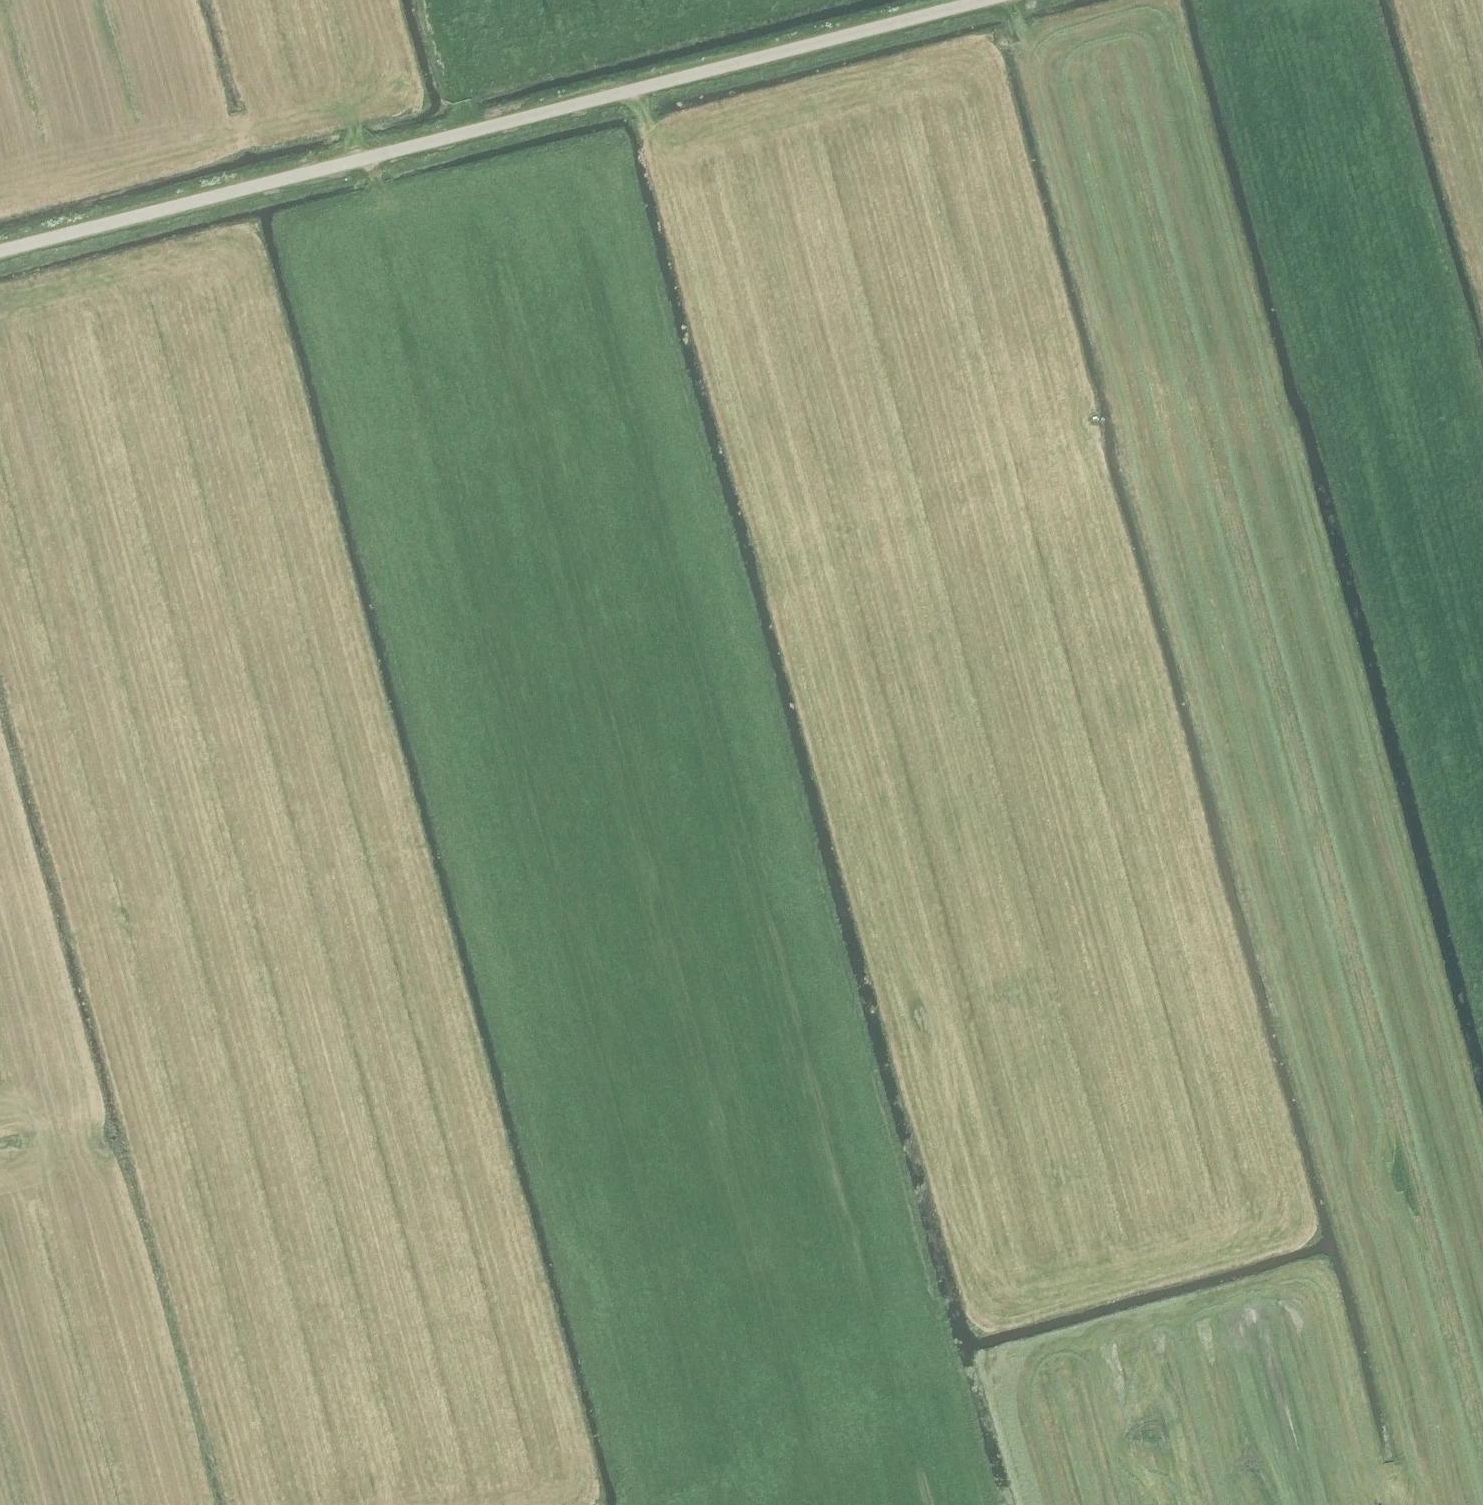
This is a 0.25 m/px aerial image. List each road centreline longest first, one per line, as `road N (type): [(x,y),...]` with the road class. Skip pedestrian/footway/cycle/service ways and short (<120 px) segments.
road 1 (unclassified): [(986,0),(0,251)]

